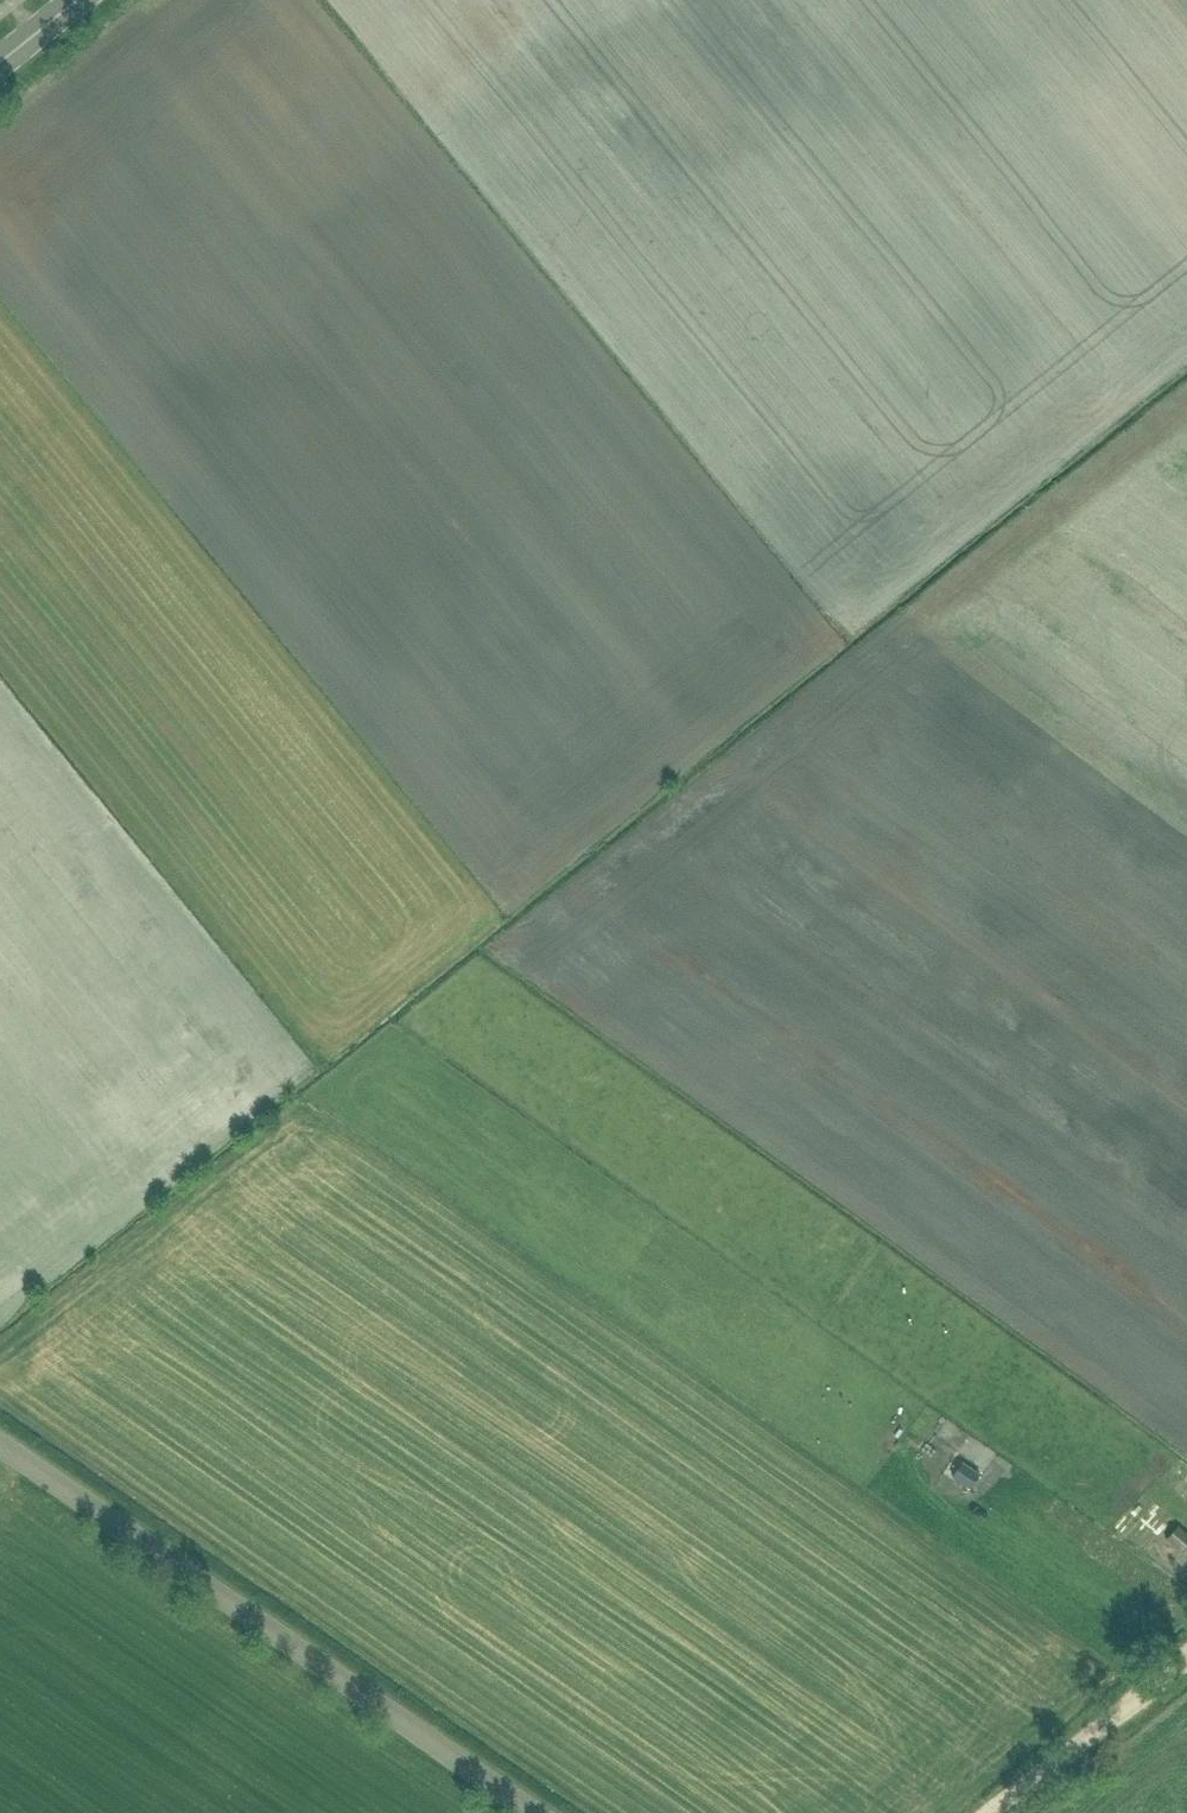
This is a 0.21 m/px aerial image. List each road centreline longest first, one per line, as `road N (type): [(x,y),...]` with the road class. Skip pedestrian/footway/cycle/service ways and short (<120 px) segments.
road 1 (unclassified): [(537,1812),(0,1441)]
road 2 (track): [(1186,1658),(996,1812)]

